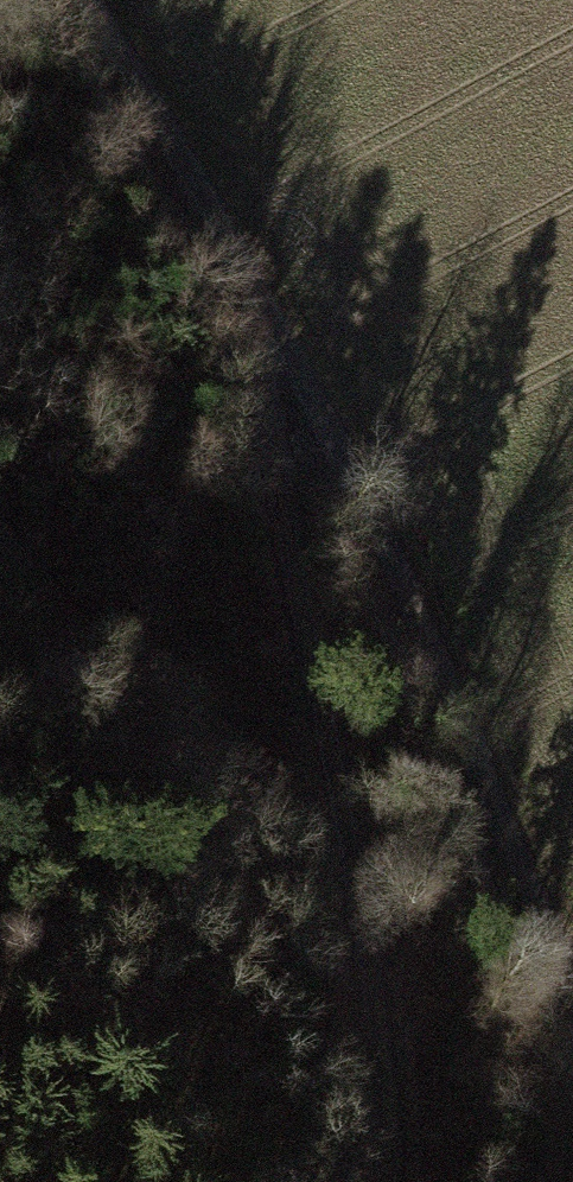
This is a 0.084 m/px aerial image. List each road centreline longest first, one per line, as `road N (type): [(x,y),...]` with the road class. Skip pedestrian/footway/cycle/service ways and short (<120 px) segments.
road 1 (track): [(572,975),(223,221),(81,0)]
road 2 (track): [(223,221),(390,1124),(387,1181)]

